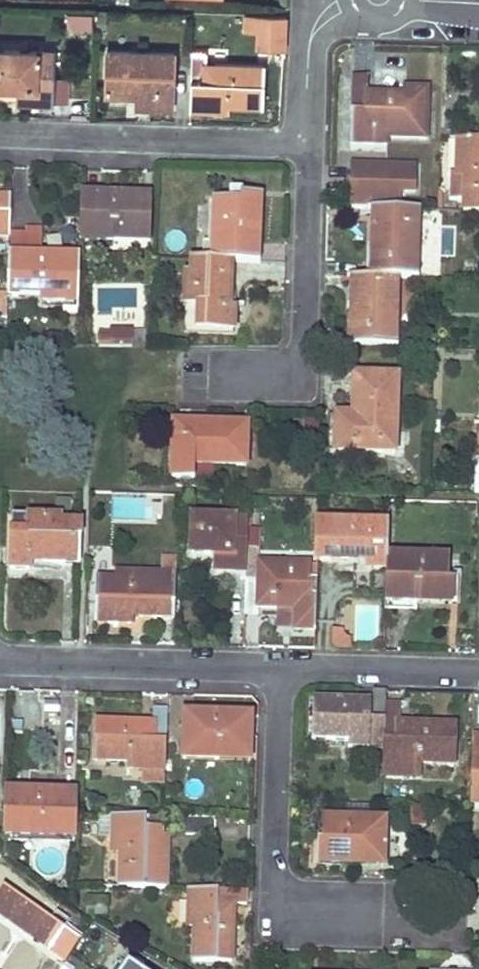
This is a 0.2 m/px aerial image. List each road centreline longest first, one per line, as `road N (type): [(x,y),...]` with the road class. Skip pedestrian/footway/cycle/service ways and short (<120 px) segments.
road 1 (residential): [(478,670),(0,651)]
road 2 (residential): [(304,141),(0,131)]
road 3 (residential): [(304,141),(303,345),(287,371),(231,372)]
road 4 (residential): [(354,0),(321,20),(309,42),(304,141)]

